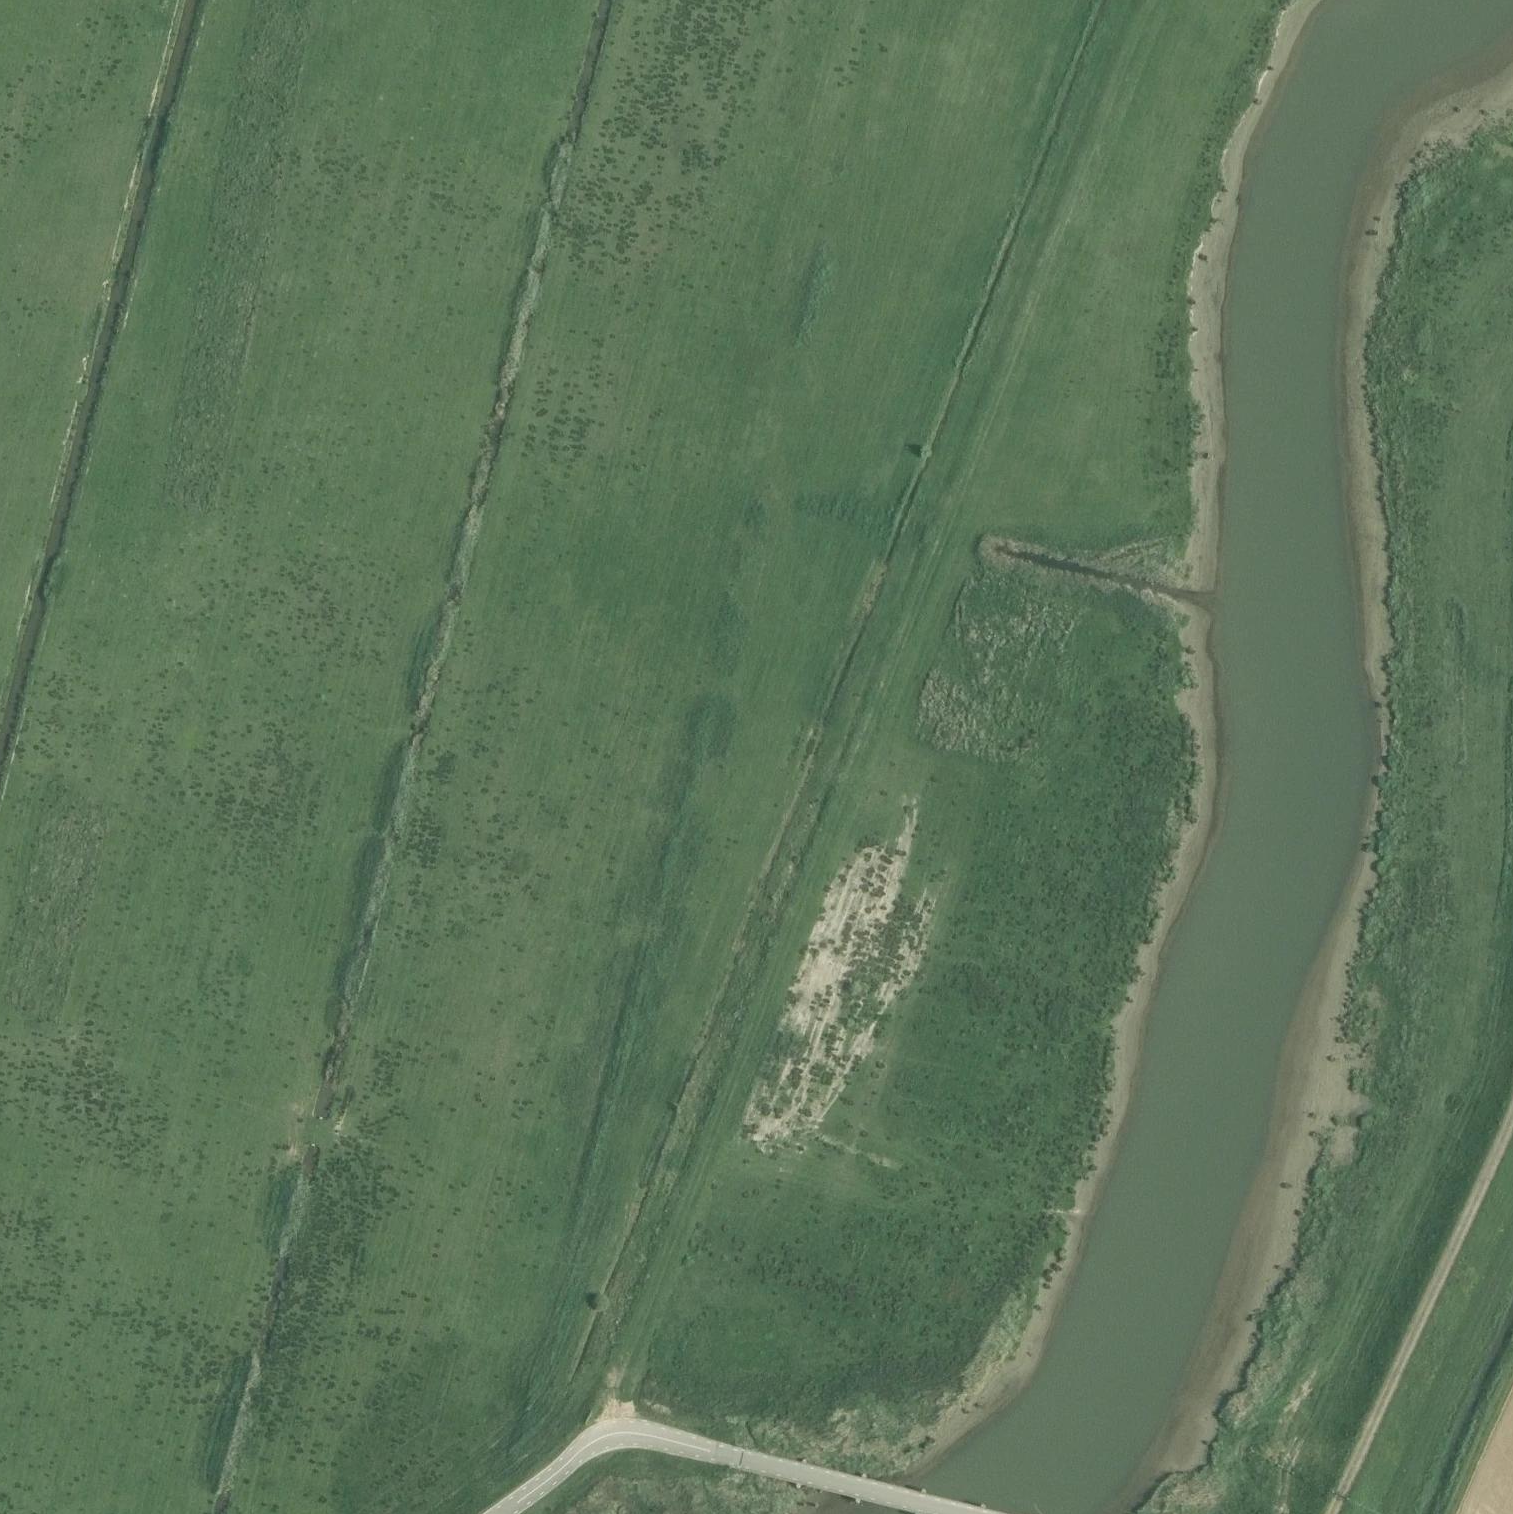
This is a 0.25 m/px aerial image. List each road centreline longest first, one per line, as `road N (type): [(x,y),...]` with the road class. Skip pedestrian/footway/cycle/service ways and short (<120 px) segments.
road 1 (unclassified): [(972,1513),(630,1432),(590,1443),(498,1513)]
road 2 (track): [(1334,1513),(1512,1116)]

